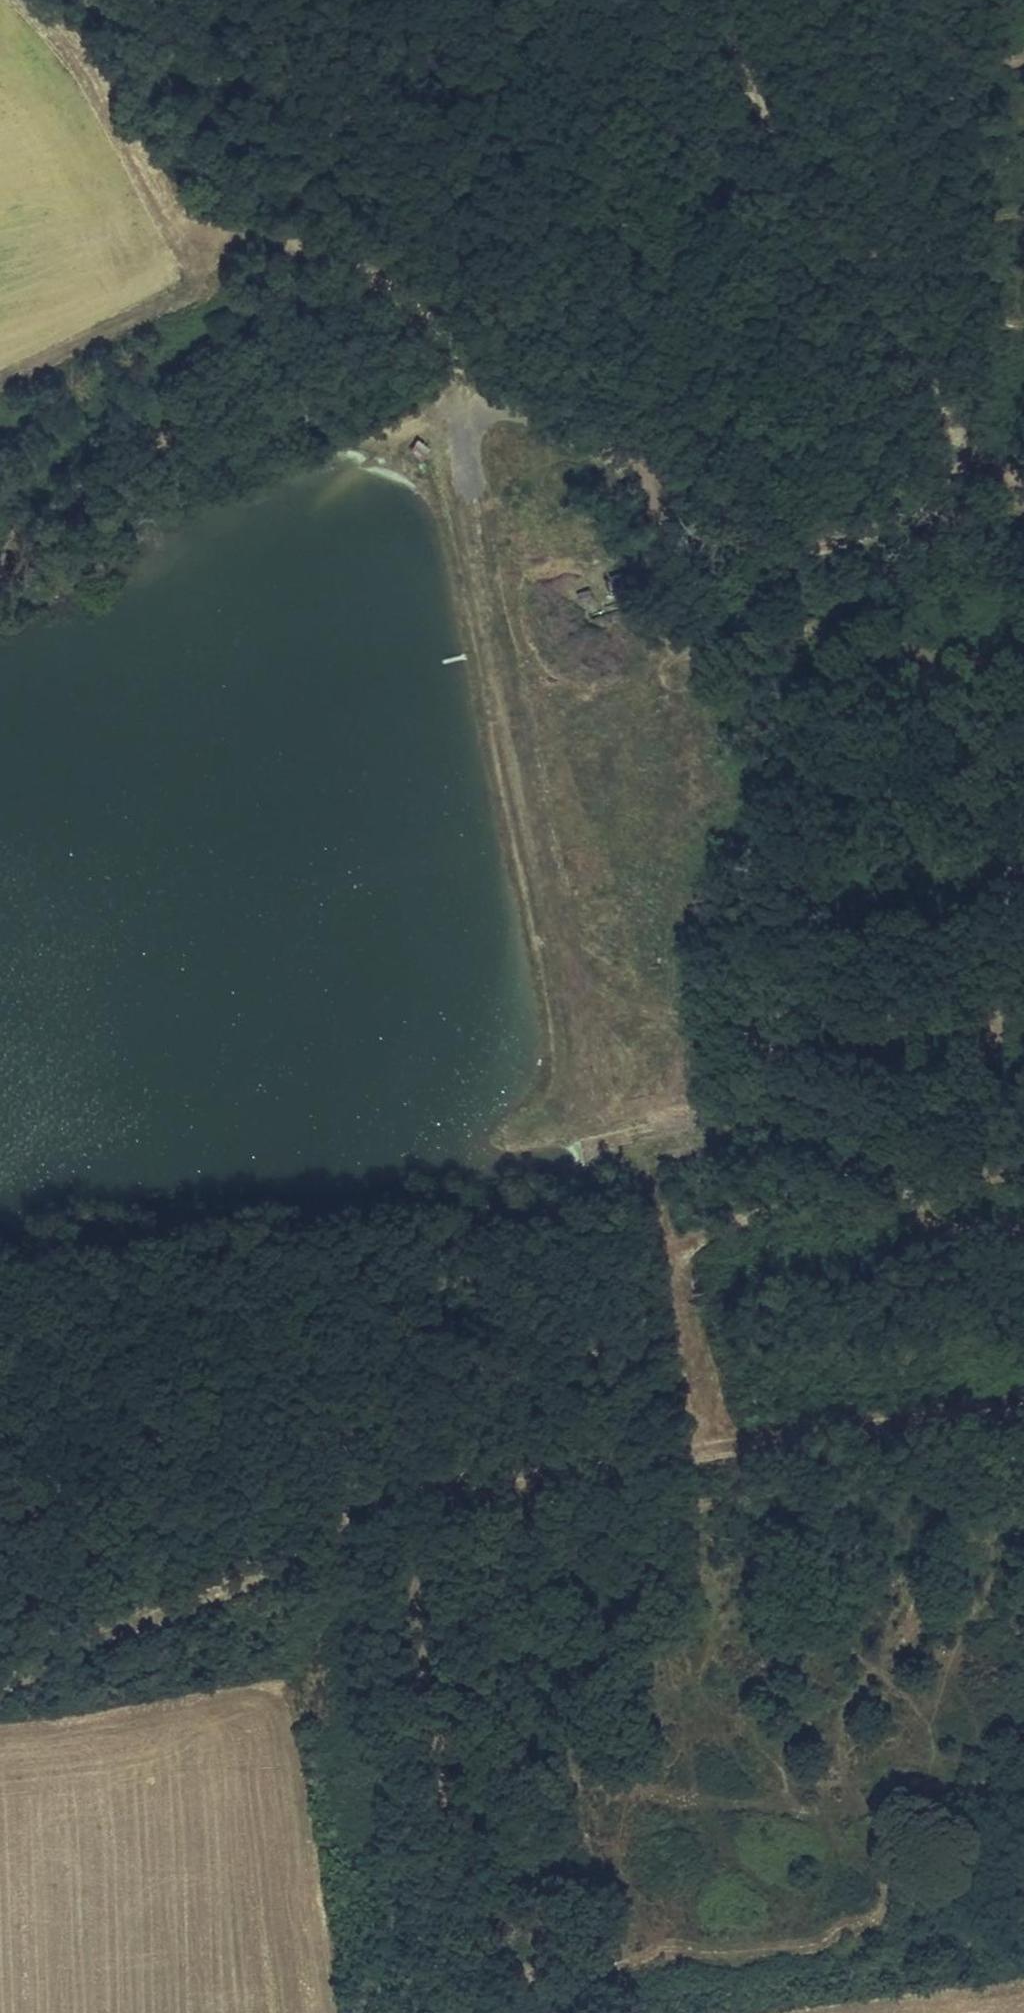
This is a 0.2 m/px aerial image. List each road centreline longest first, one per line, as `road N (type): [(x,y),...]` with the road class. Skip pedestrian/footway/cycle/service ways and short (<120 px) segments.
road 1 (track): [(0,1688),(429,1501),(546,1469),(1023,1399)]
road 2 (track): [(1023,516),(959,513),(965,451),(957,422),(767,127),(737,65),(733,0)]
road 3 (track): [(13,0),(81,60),(152,168),(176,246),(171,293),(147,323),(0,389)]

